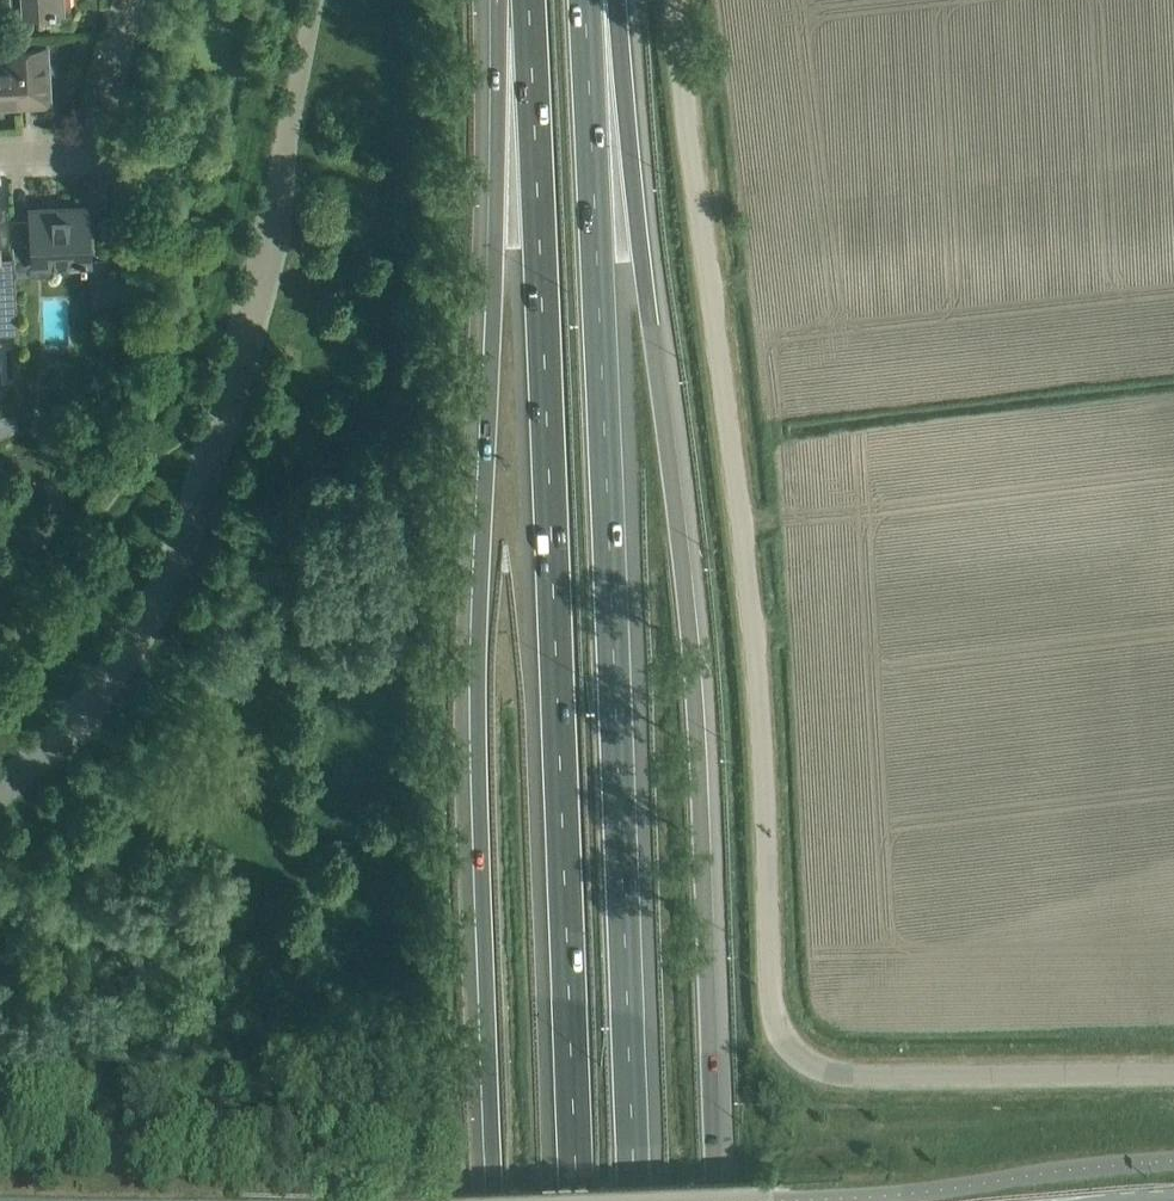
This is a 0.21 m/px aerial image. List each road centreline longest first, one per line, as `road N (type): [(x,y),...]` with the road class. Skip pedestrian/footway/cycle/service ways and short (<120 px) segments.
road 1 (unclassified): [(1173,1071),(849,1073),(808,1064),(782,1038),(771,1003),(756,568),(703,188),(689,0)]
road 2 (motorway): [(716,1200),(698,709),(614,0)]
road 3 (motorway): [(523,0),(499,153),(479,695),(496,1200)]
road 4 (motorway): [(634,1200),(585,0)]
road 5 (motorway): [(529,0),(578,1200)]
road 6 (residential): [(138,0),(124,77),(84,145),(62,154),(0,157)]

